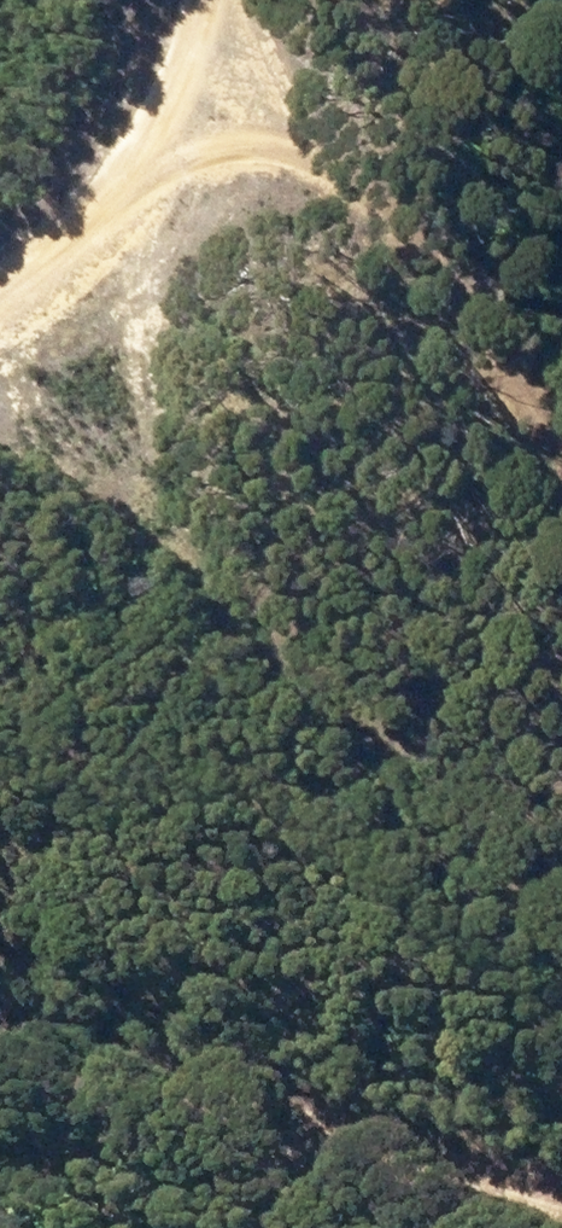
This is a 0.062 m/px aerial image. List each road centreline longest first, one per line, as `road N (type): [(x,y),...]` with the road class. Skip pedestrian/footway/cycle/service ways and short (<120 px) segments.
road 1 (track): [(86,271),(395,685),(561,888)]
road 2 (track): [(0,1131),(486,1227)]
road 3 (track): [(241,0),(213,123),(86,271),(0,328)]

